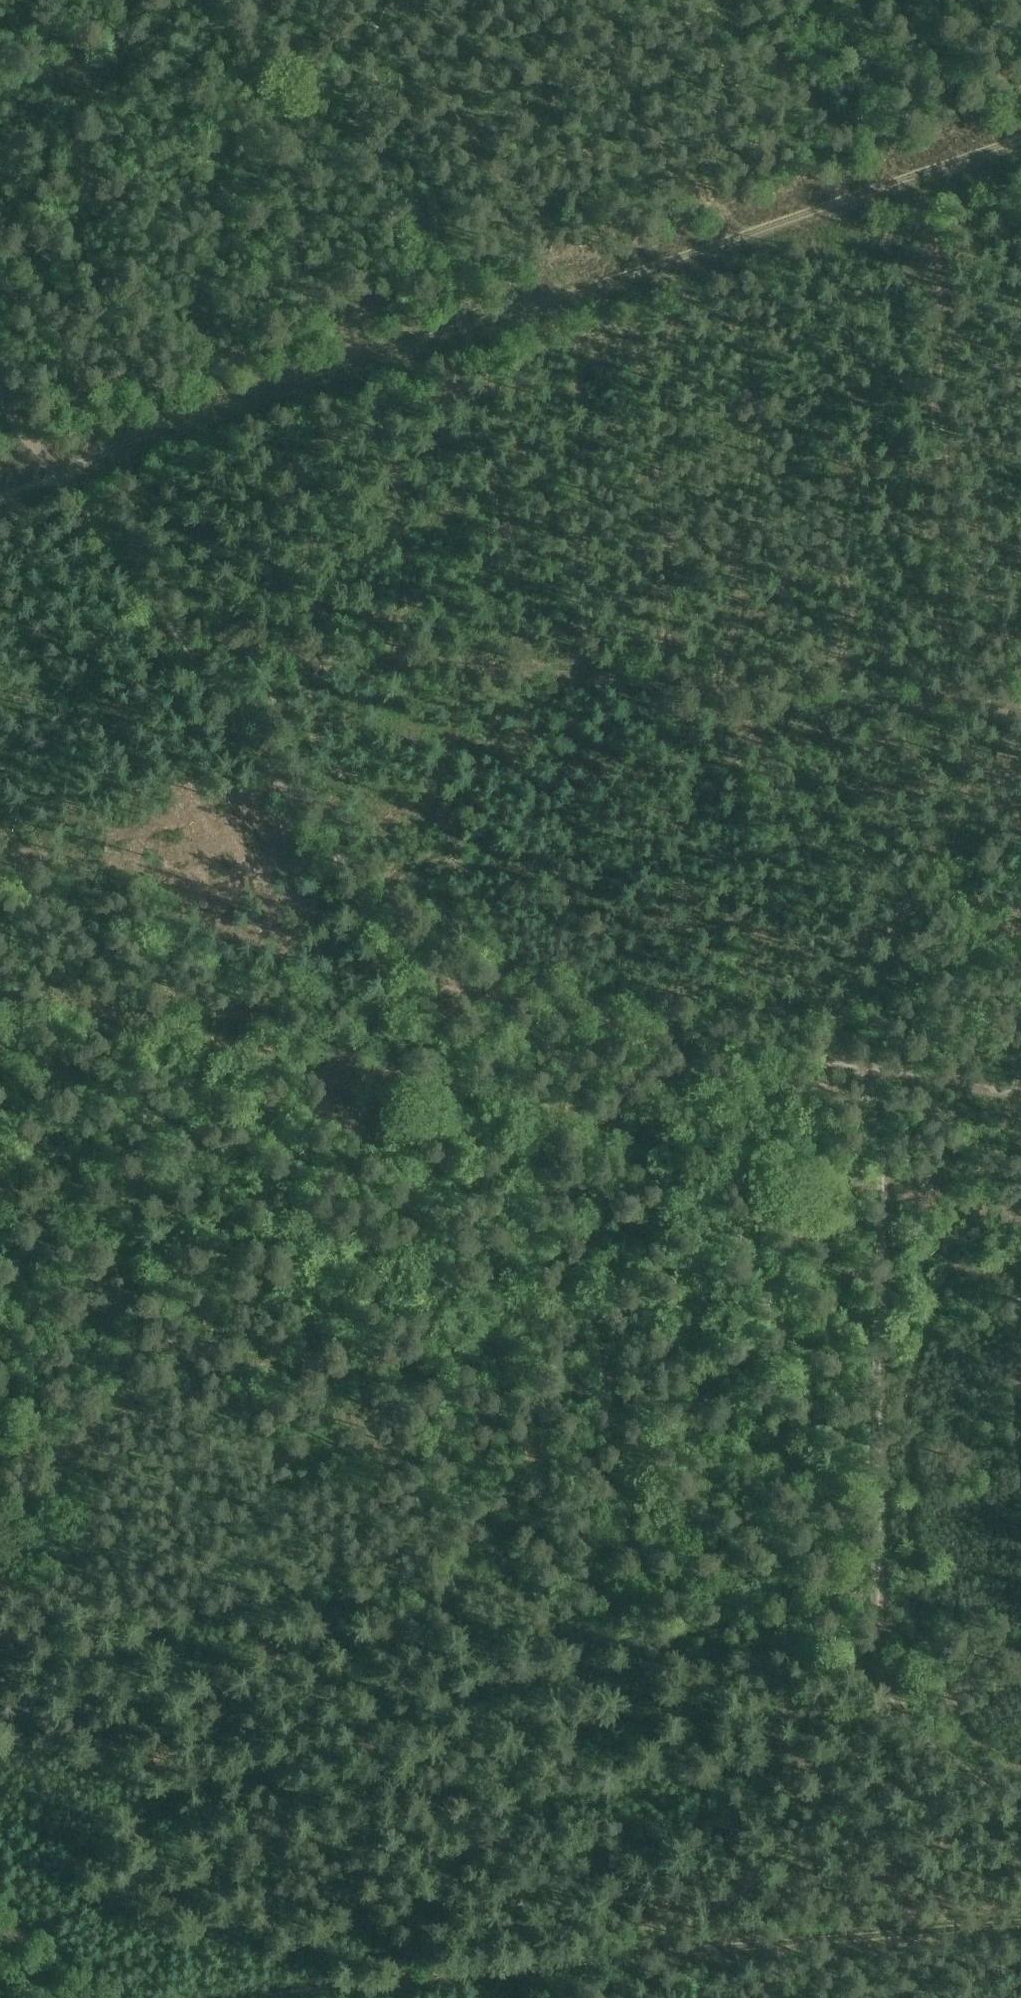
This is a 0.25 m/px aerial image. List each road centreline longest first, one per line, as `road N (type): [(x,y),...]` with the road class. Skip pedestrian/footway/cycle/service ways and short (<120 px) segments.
road 1 (track): [(58,476),(167,426),(1020,139)]
road 2 (track): [(185,647),(405,957),(430,973),(490,995),(872,1072)]
road 3 (track): [(1020,715),(185,647)]
road 4 (track): [(260,1997),(1020,1921)]
road 5 (track): [(662,1142),(0,998)]
road 6 (track): [(58,476),(185,647)]
road 7 (track): [(872,1072),(1020,1096)]

